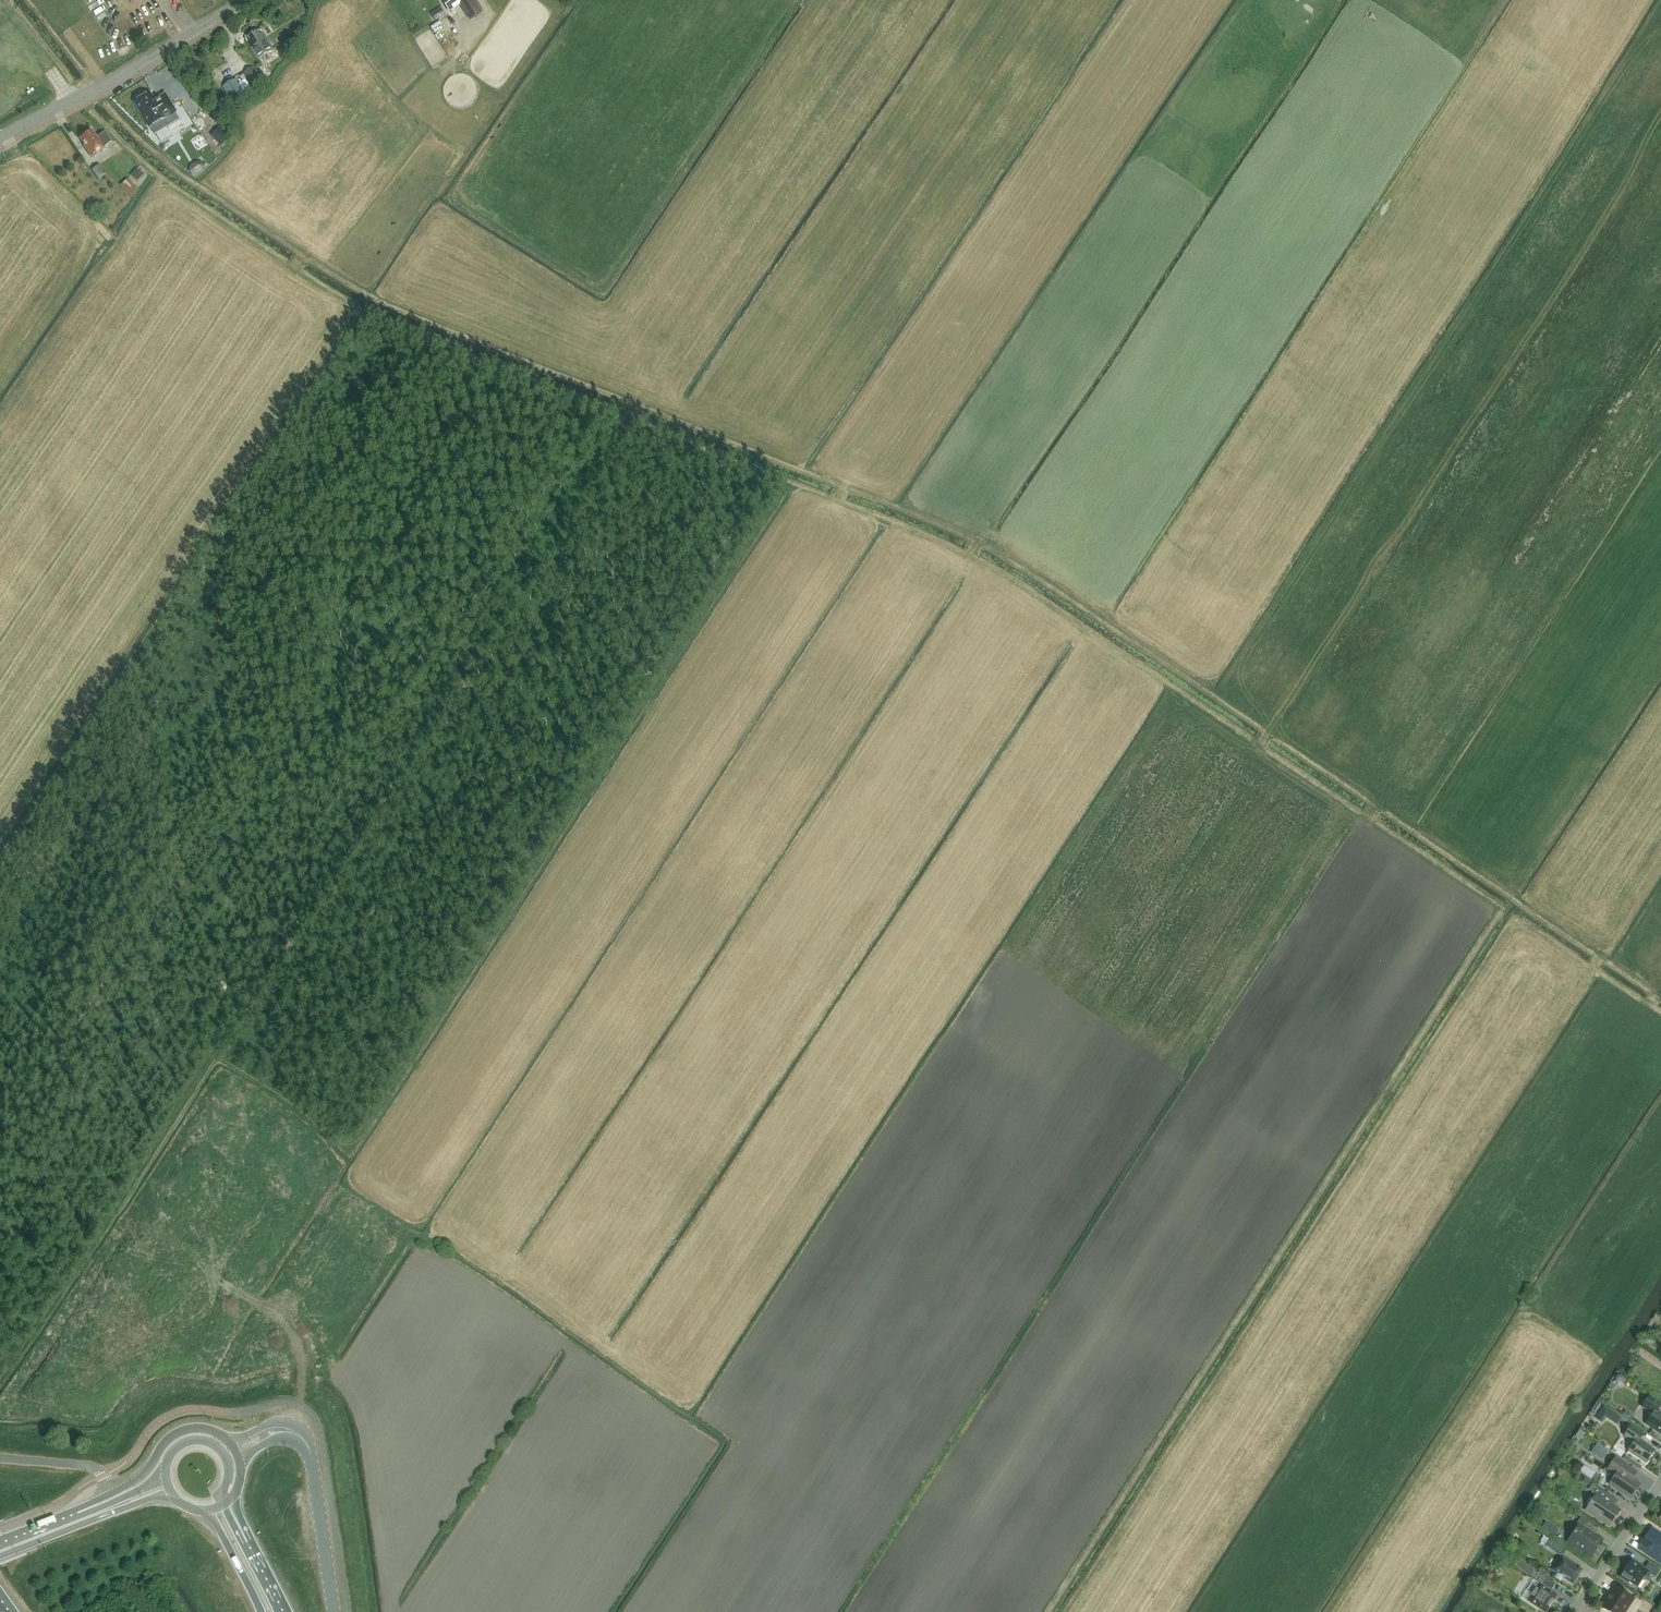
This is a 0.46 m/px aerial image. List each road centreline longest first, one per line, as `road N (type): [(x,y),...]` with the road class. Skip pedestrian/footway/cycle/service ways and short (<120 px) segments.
road 1 (tertiary): [(71,101),(243,0)]
road 2 (trunk): [(229,1442),(207,1429),(182,1431),(138,1480),(81,1515)]
road 3 (unclassified): [(334,1611),(308,1446)]
road 4 (residential): [(1573,1611),(1660,1482)]

